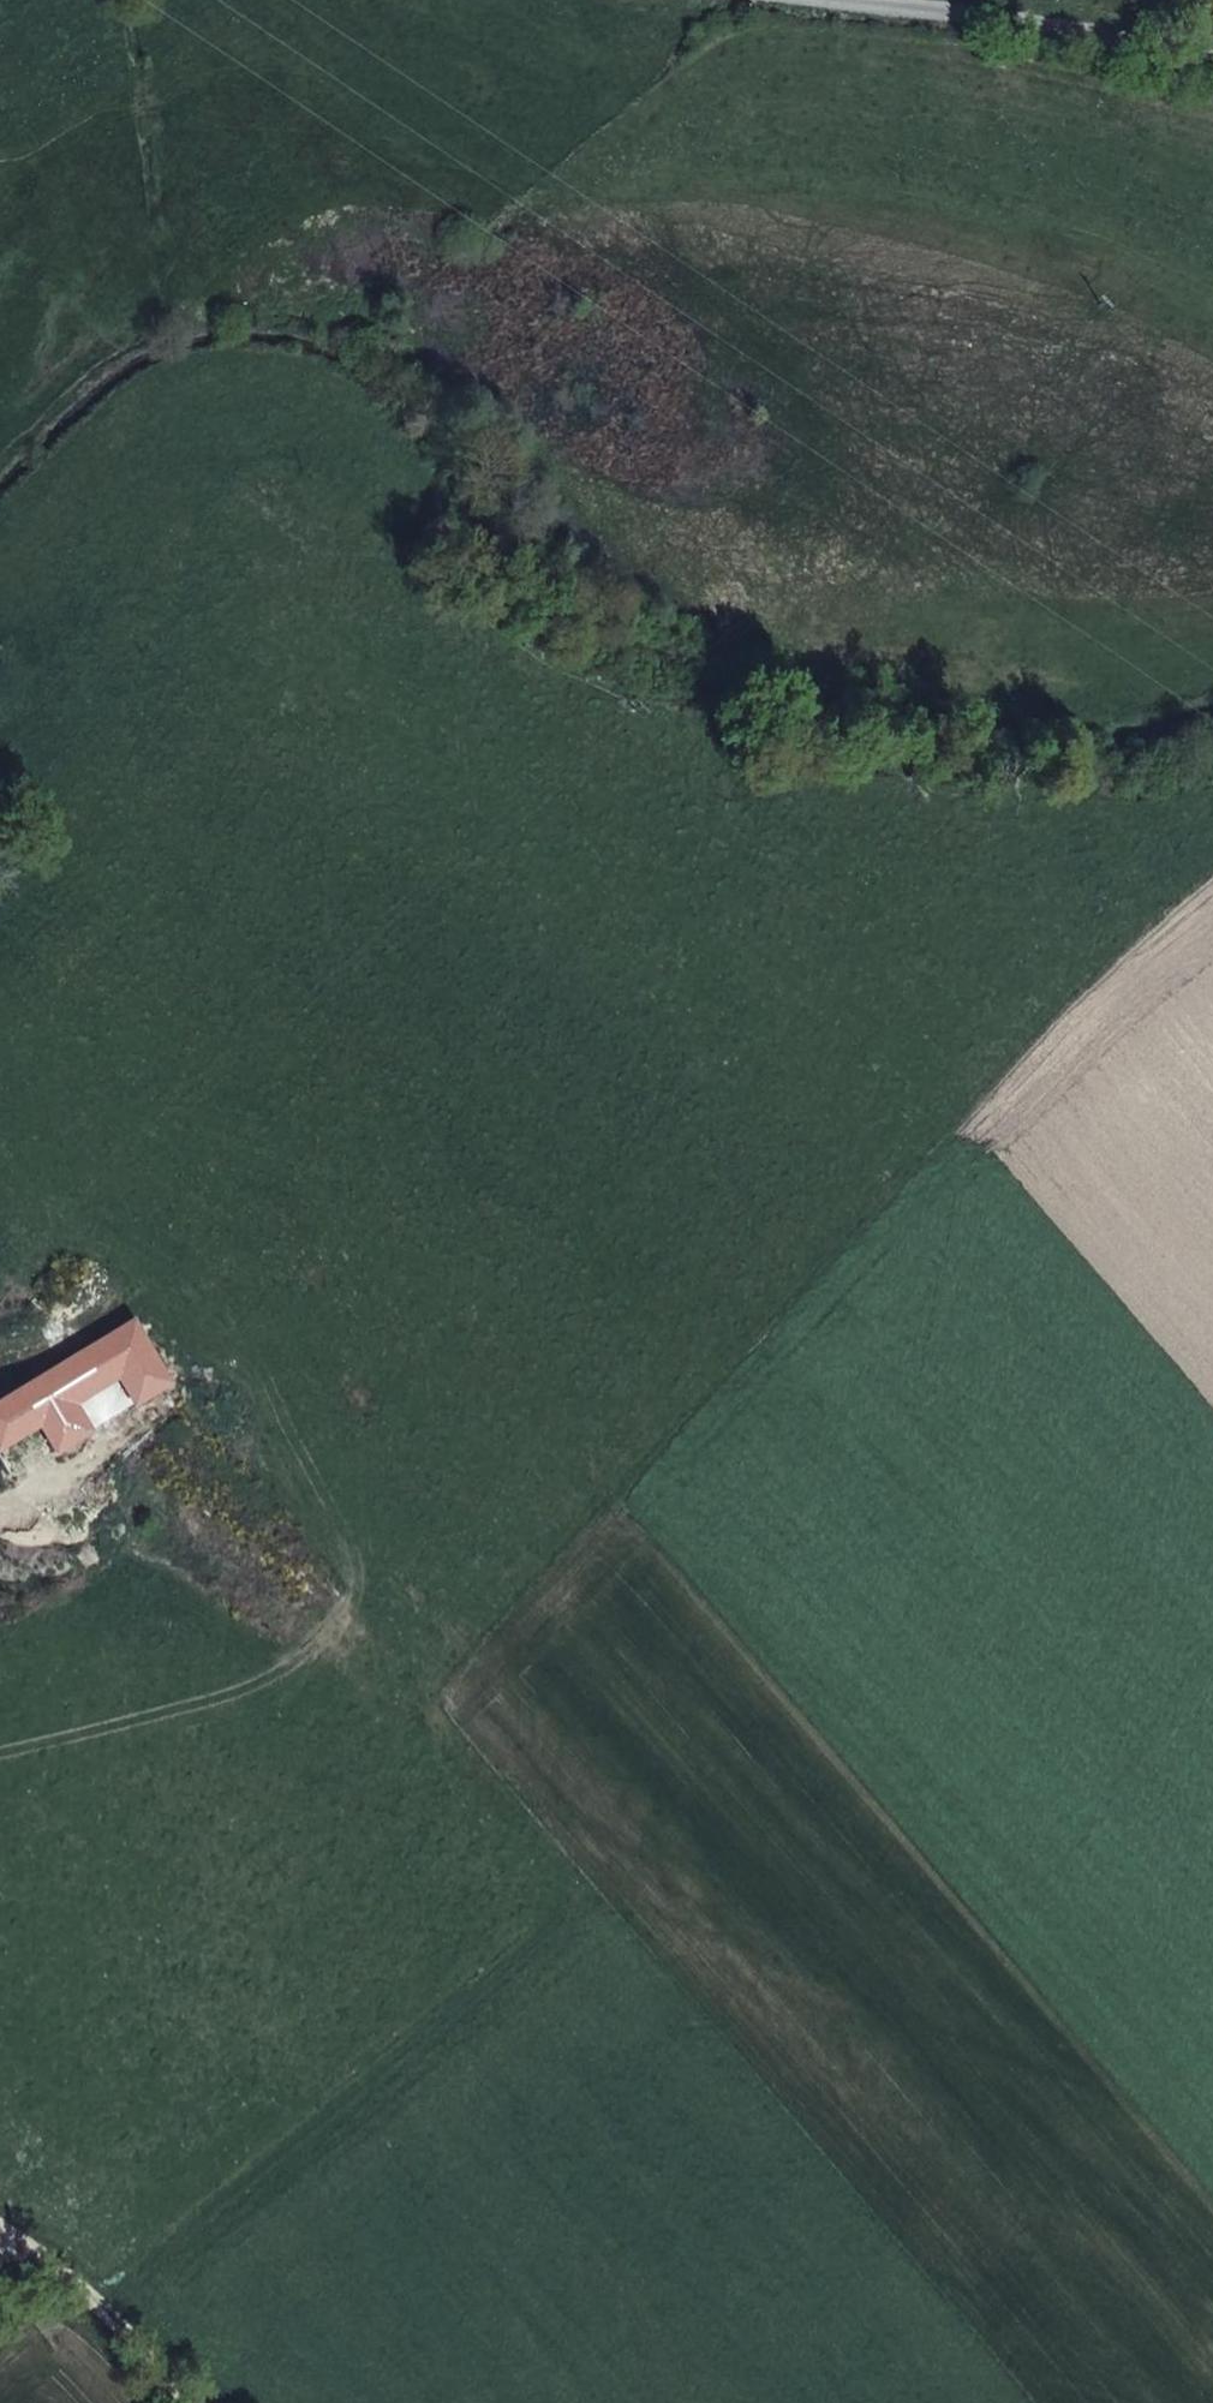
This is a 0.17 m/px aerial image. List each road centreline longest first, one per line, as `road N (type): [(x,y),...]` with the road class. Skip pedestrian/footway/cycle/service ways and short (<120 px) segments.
road 1 (unclassified): [(1212,58),(860,0)]
road 2 (track): [(194,2402),(107,2320),(0,2246)]

